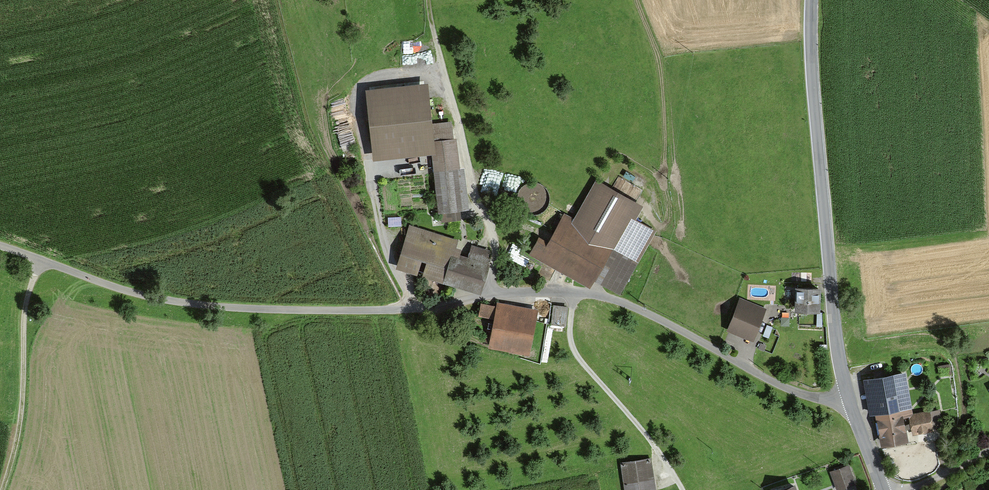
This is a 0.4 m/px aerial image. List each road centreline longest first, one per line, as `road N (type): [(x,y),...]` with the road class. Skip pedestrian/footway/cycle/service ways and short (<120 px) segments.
road 1 (residential): [(851,406),(803,396),(656,319),(590,296),(513,294),(398,312),(196,304),(143,296),(0,247)]
road 2 (tertiary): [(851,406),(837,352),(811,0)]
road 3 (track): [(492,297),(494,241),(428,0)]
road 4 (track): [(43,261),(24,317),(23,416),(3,489)]

